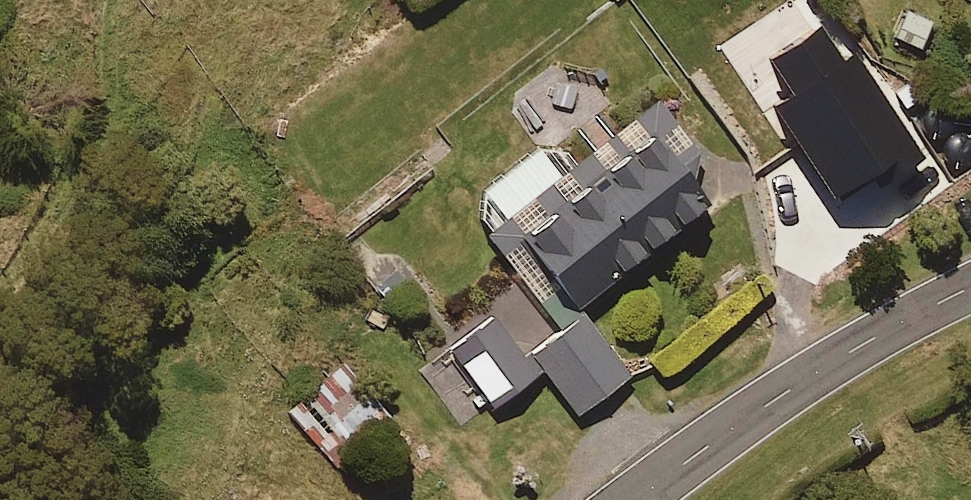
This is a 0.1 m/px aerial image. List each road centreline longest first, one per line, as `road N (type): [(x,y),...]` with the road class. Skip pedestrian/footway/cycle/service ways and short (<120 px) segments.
road 1 (secondary): [(636,499),(826,366),(970,287)]

